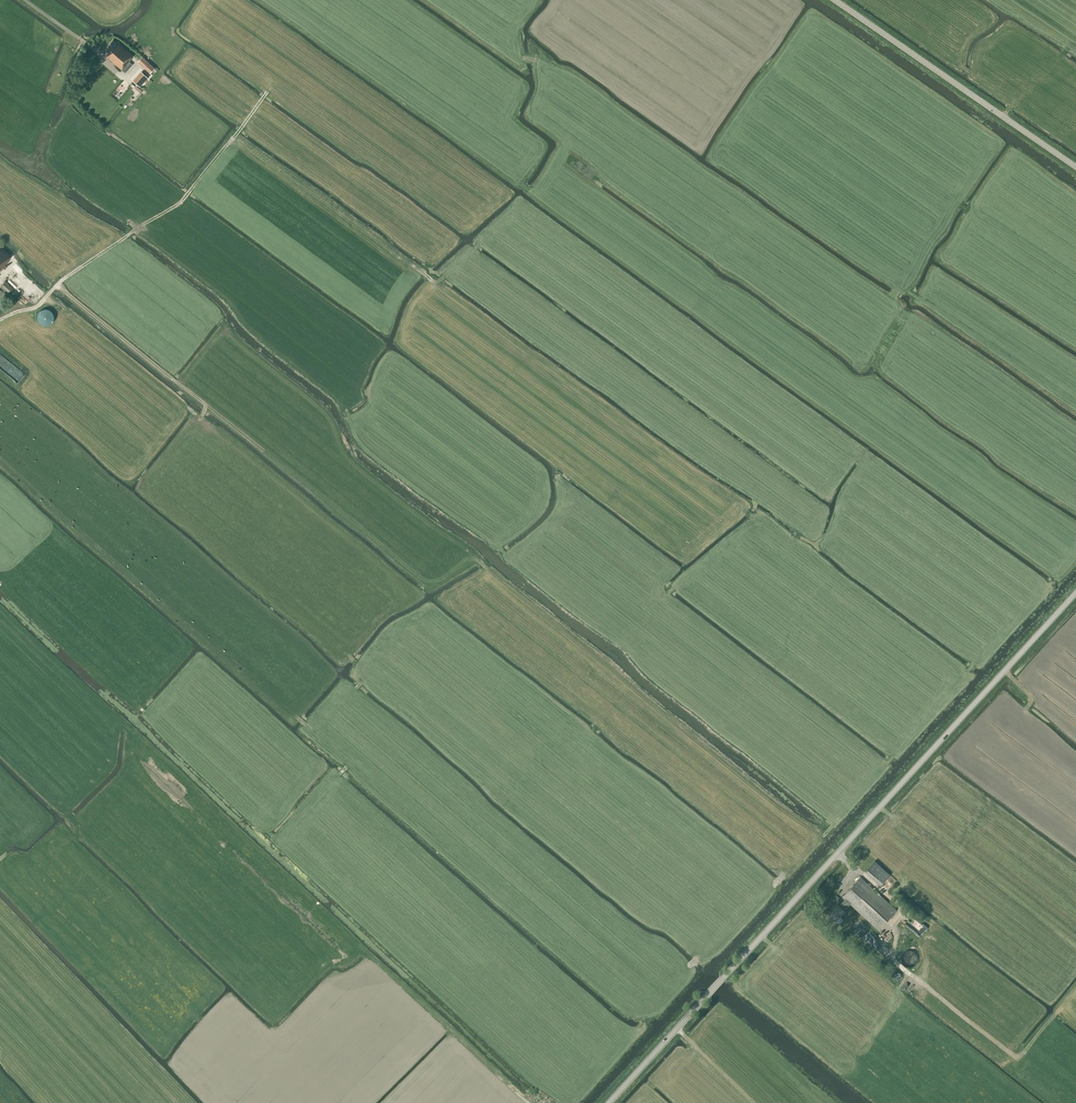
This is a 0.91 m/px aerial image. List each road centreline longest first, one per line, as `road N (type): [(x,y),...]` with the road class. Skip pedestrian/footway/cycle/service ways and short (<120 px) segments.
road 1 (tertiary): [(608,1102),(1075,595)]
road 2 (track): [(0,321),(37,307),(66,278),(179,204),(233,139),(432,281)]
road 3 (track): [(206,405),(198,432),(235,448),(402,584),(402,602),(344,648),(359,666)]
road 4 (secondary): [(1075,167),(835,0)]
road 5 (track): [(57,285),(263,450)]

